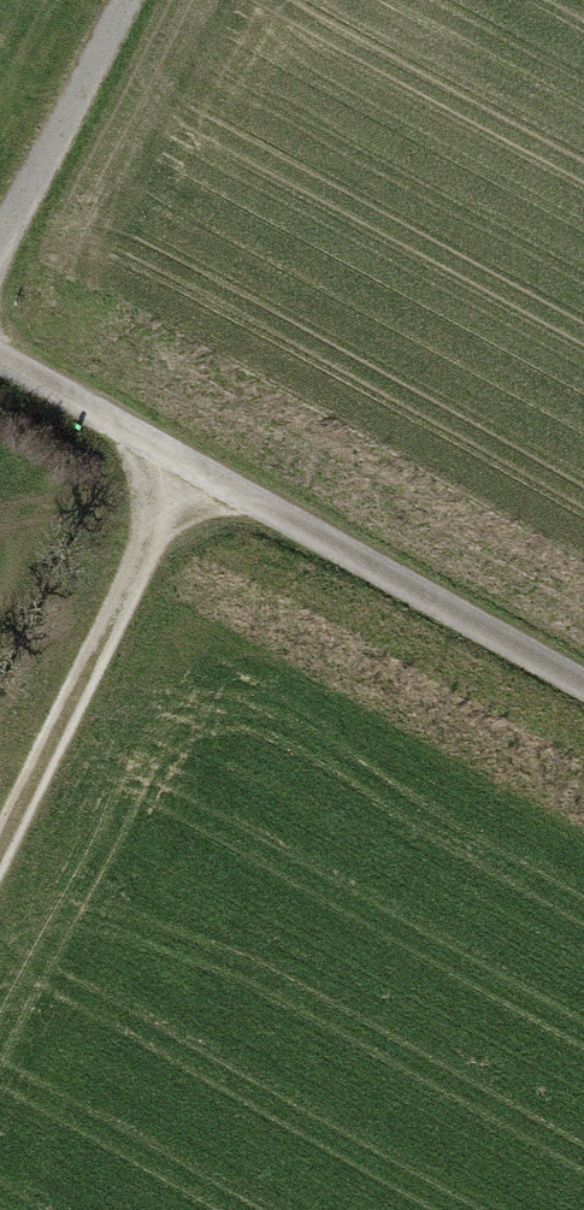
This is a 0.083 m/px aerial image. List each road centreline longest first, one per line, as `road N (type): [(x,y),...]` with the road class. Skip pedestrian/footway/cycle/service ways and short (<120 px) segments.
road 1 (track): [(583,695),(0,359)]
road 2 (track): [(189,470),(0,853)]
road 3 (track): [(0,237),(122,0)]

